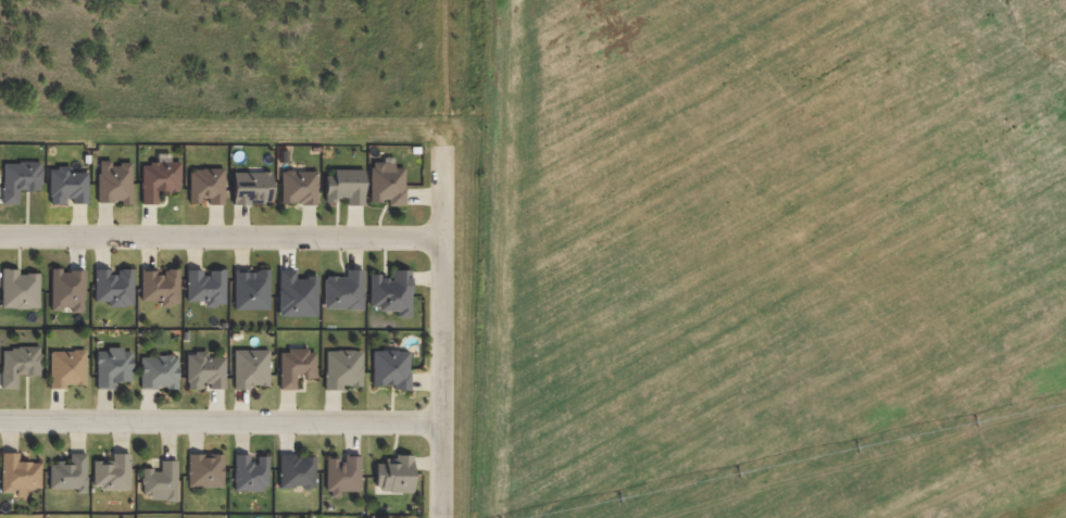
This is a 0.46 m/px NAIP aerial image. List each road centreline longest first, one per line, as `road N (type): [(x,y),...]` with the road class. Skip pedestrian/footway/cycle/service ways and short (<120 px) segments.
road 1 (residential): [(0,419),(442,421)]
road 2 (residential): [(0,237),(442,237)]
road 3 (residential): [(442,517),(442,149)]

